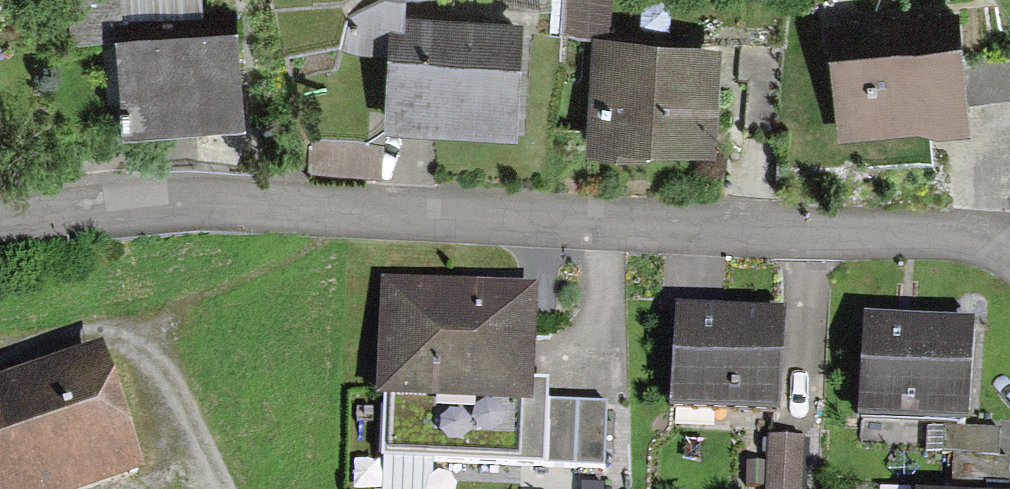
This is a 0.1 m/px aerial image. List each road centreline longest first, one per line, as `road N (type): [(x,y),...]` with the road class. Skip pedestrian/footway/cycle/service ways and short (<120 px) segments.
road 1 (residential): [(0,215),(189,202),(944,232),(1009,249)]

